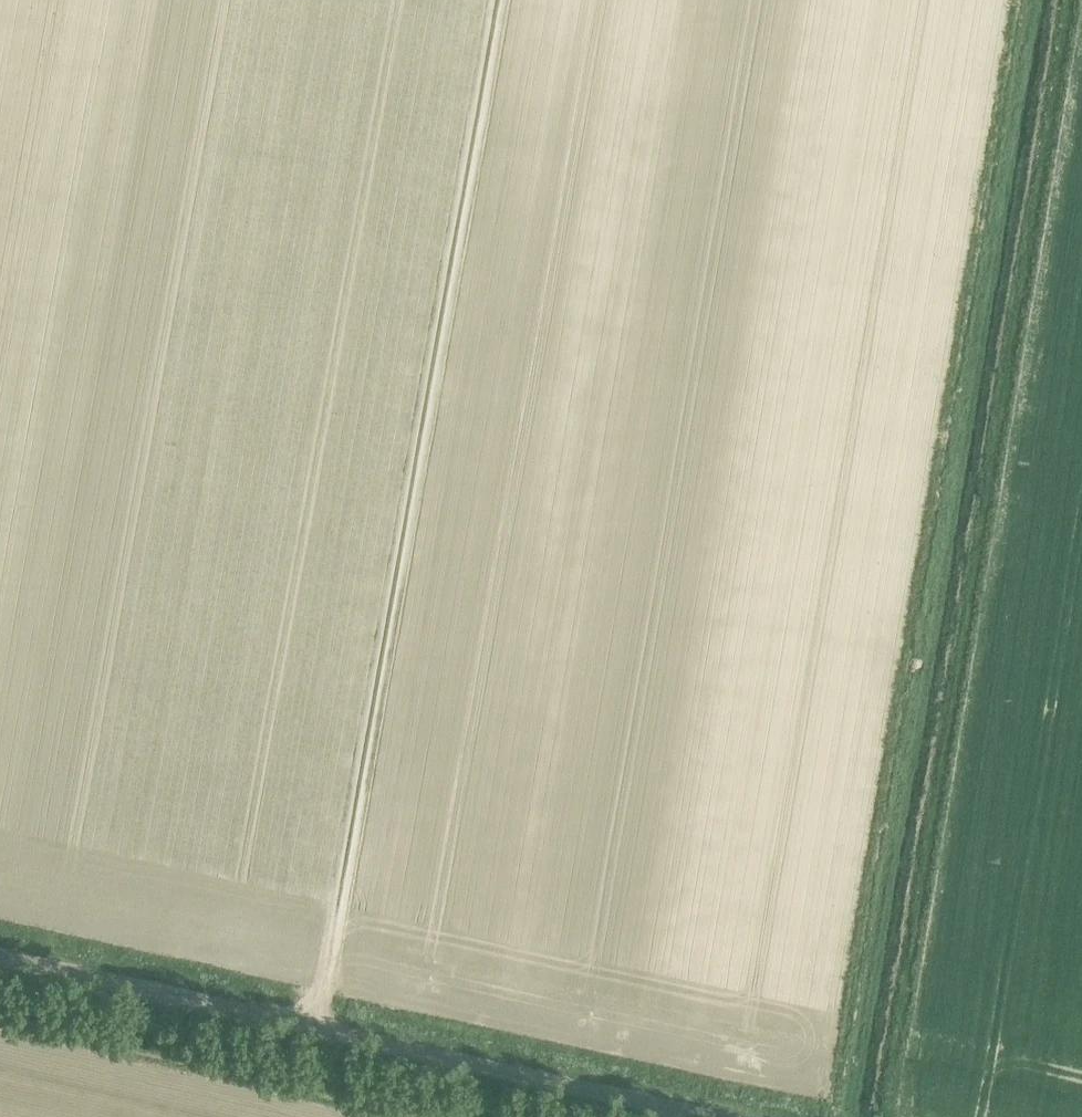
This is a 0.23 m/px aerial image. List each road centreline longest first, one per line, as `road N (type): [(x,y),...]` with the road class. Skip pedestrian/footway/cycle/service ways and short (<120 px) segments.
road 1 (track): [(696,1116),(0,959)]

